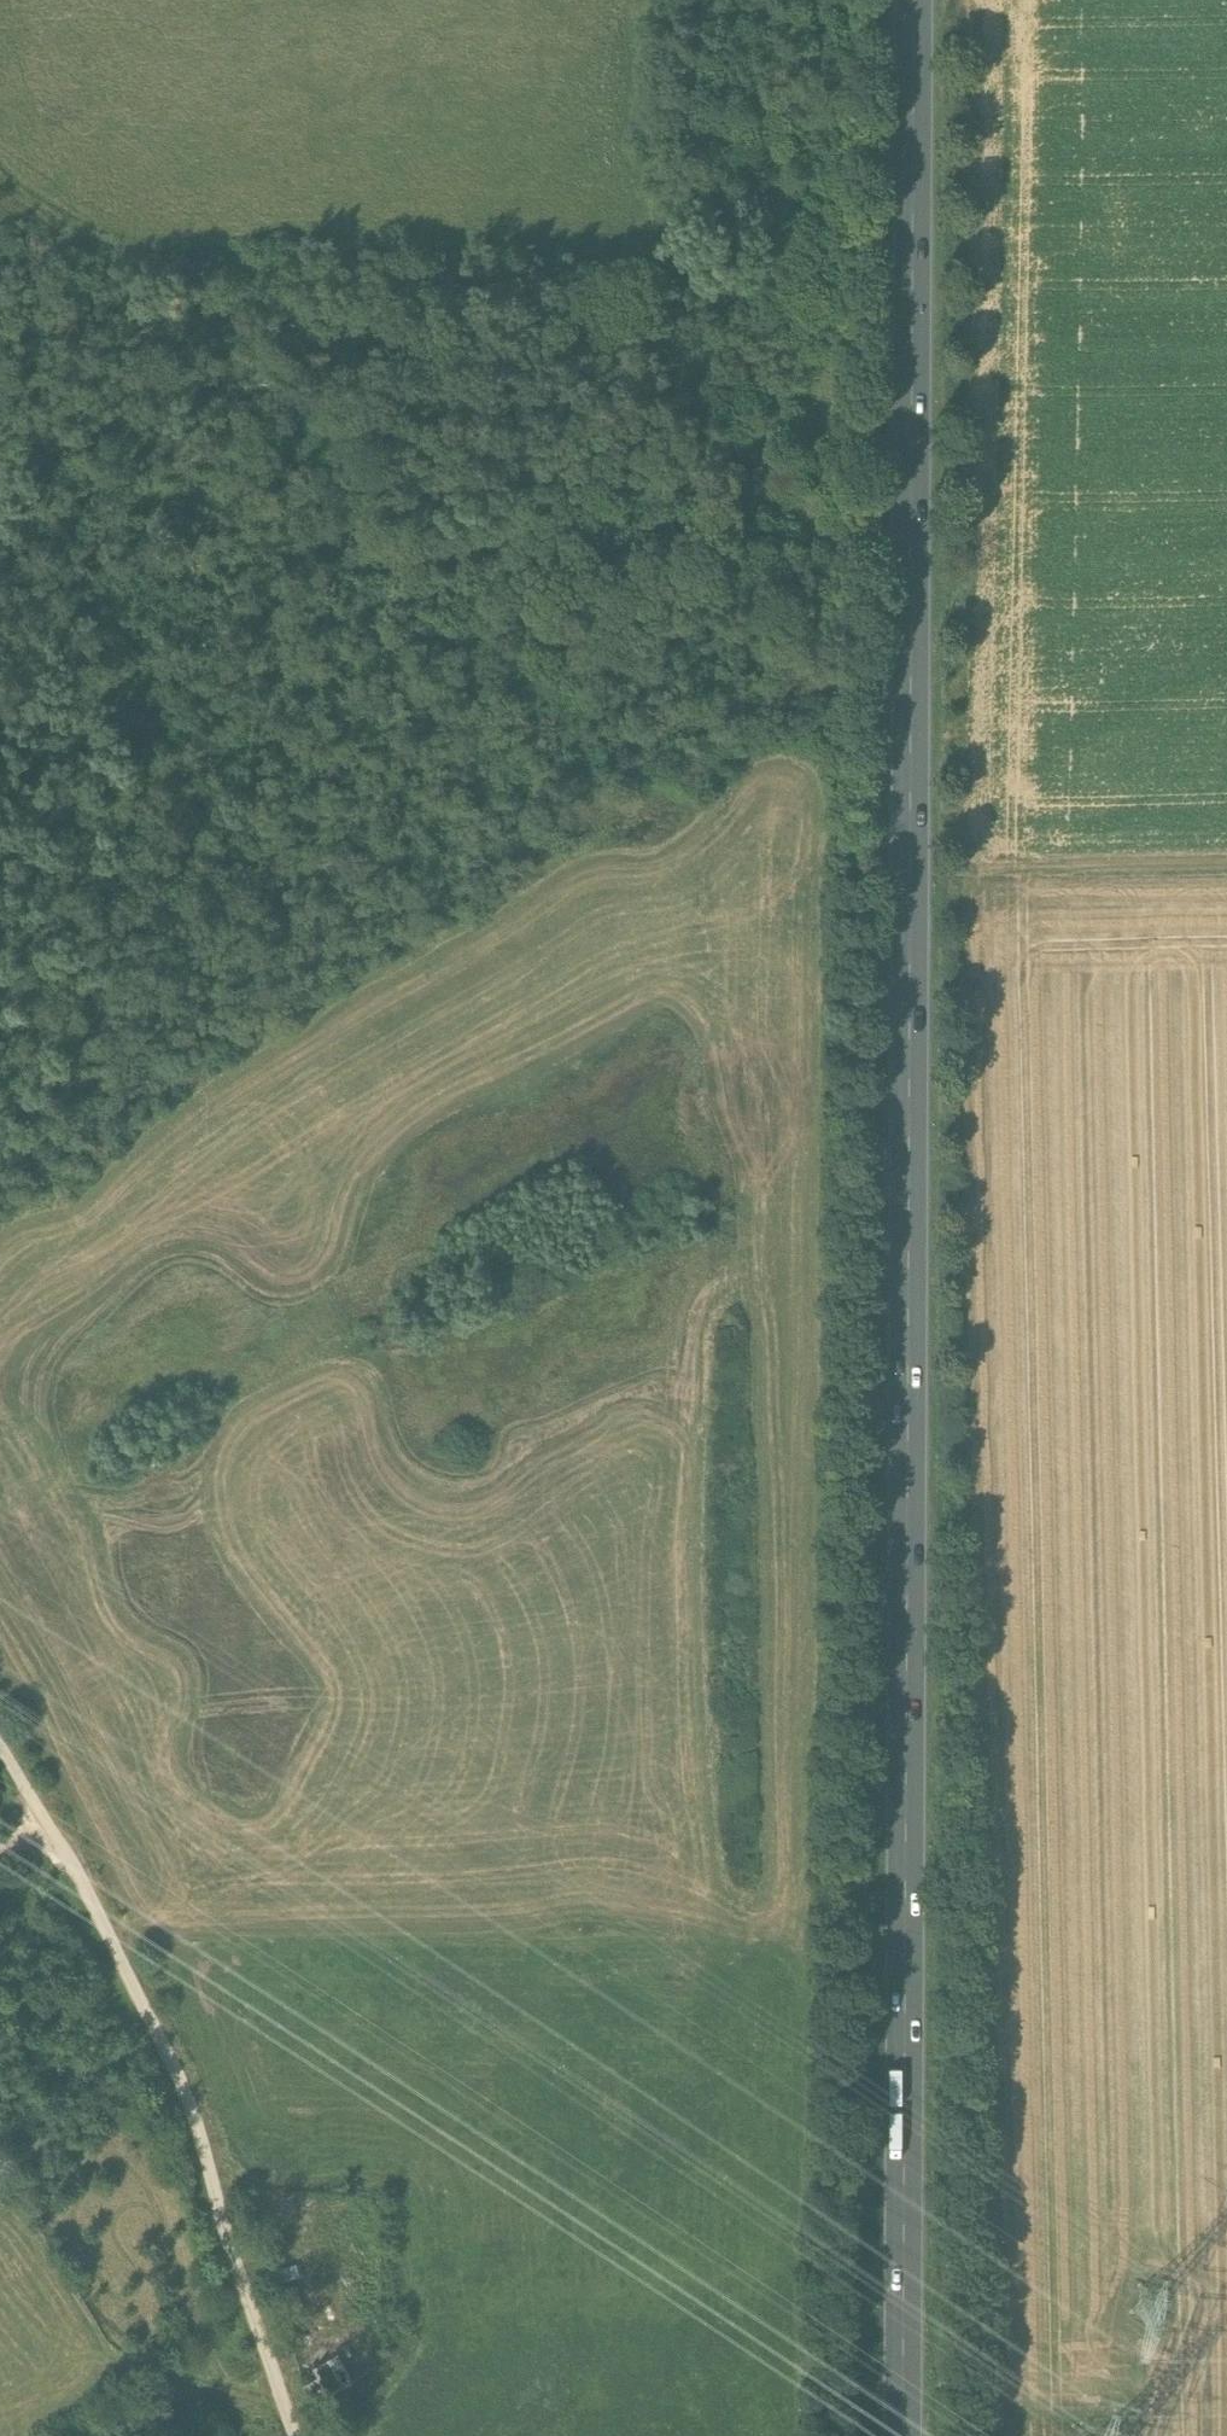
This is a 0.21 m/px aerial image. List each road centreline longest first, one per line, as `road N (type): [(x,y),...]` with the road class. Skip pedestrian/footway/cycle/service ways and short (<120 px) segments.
road 1 (primary): [(900,2435),(892,611),(903,0)]
road 2 (track): [(286,2435),(183,2124),(88,1902),(0,1746)]
road 3 (track): [(276,2406),(100,2355)]

